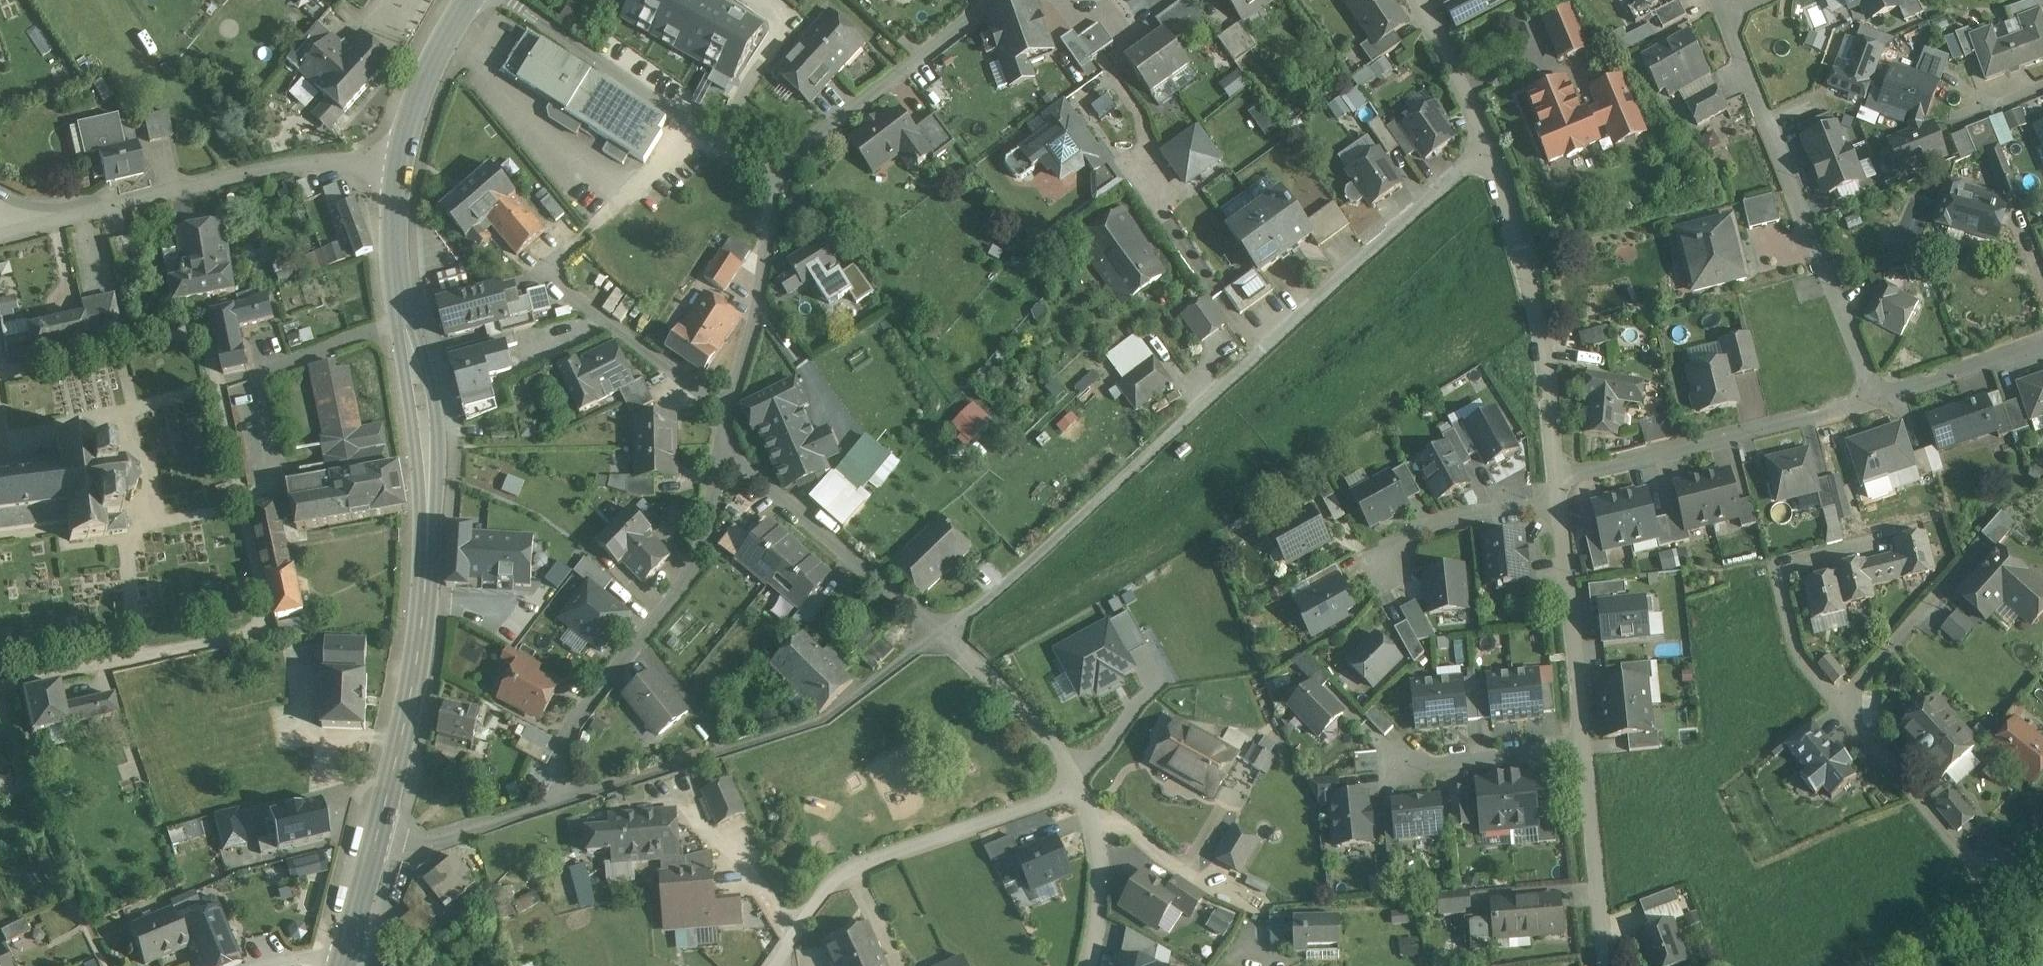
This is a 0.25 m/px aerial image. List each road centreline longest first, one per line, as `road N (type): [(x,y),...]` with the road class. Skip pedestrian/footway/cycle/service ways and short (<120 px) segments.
road 1 (residential): [(949,635),(1490,146)]
road 2 (secondary): [(405,162),(401,270),(426,441),(428,581),(415,678),(377,841)]
road 3 (residential): [(565,799),(831,719),(949,635)]
road 4 (residential): [(405,162),(345,156),(244,171),(0,237)]
road 5 (residential): [(1729,17),(1878,393)]
road 6 (residential): [(565,799),(564,730),(697,558),(718,451)]
road 7 (residential): [(771,965),(828,890),(858,865),(1034,807),(1078,784)]
road 8 (residential): [(1490,146),(1544,334),(1559,477)]
road 9 (residential): [(1559,477),(1878,393)]
road 10 (residential): [(769,172),(519,0)]
road 11 (residential): [(718,451),(949,635)]
road 12 (residential): [(769,172),(997,0)]
road 13 (residential): [(1559,477),(1584,746)]
road 14 (residential): [(2002,891),(1839,706)]
road 15 (residential): [(730,409),(760,294),(769,172)]
road 16 (residential): [(730,409),(545,272)]
road 17 (residential): [(1584,746),(1607,965)]
road 18 (residential): [(1584,746),(1385,767)]
road 19 (residential): [(949,635),(1044,733),(1078,784)]
road 20 (residential): [(377,841),(426,842),(565,799)]
road 21 (residential): [(1078,784),(1092,814),(1103,888),(1088,965)]
road 22 (secondary): [(472,0),(423,86),(405,162)]
road 23 (residential): [(1878,393),(2042,338)]
road 24 (residential): [(1418,0),(1490,146)]
road 25 (residential): [(1839,706),(1803,668),(1775,567)]
road 26 (residential): [(2002,891),(1867,965)]
road 27 (residential): [(1839,706),(1933,600)]
road 28 (secondary): [(377,841),(344,965)]

